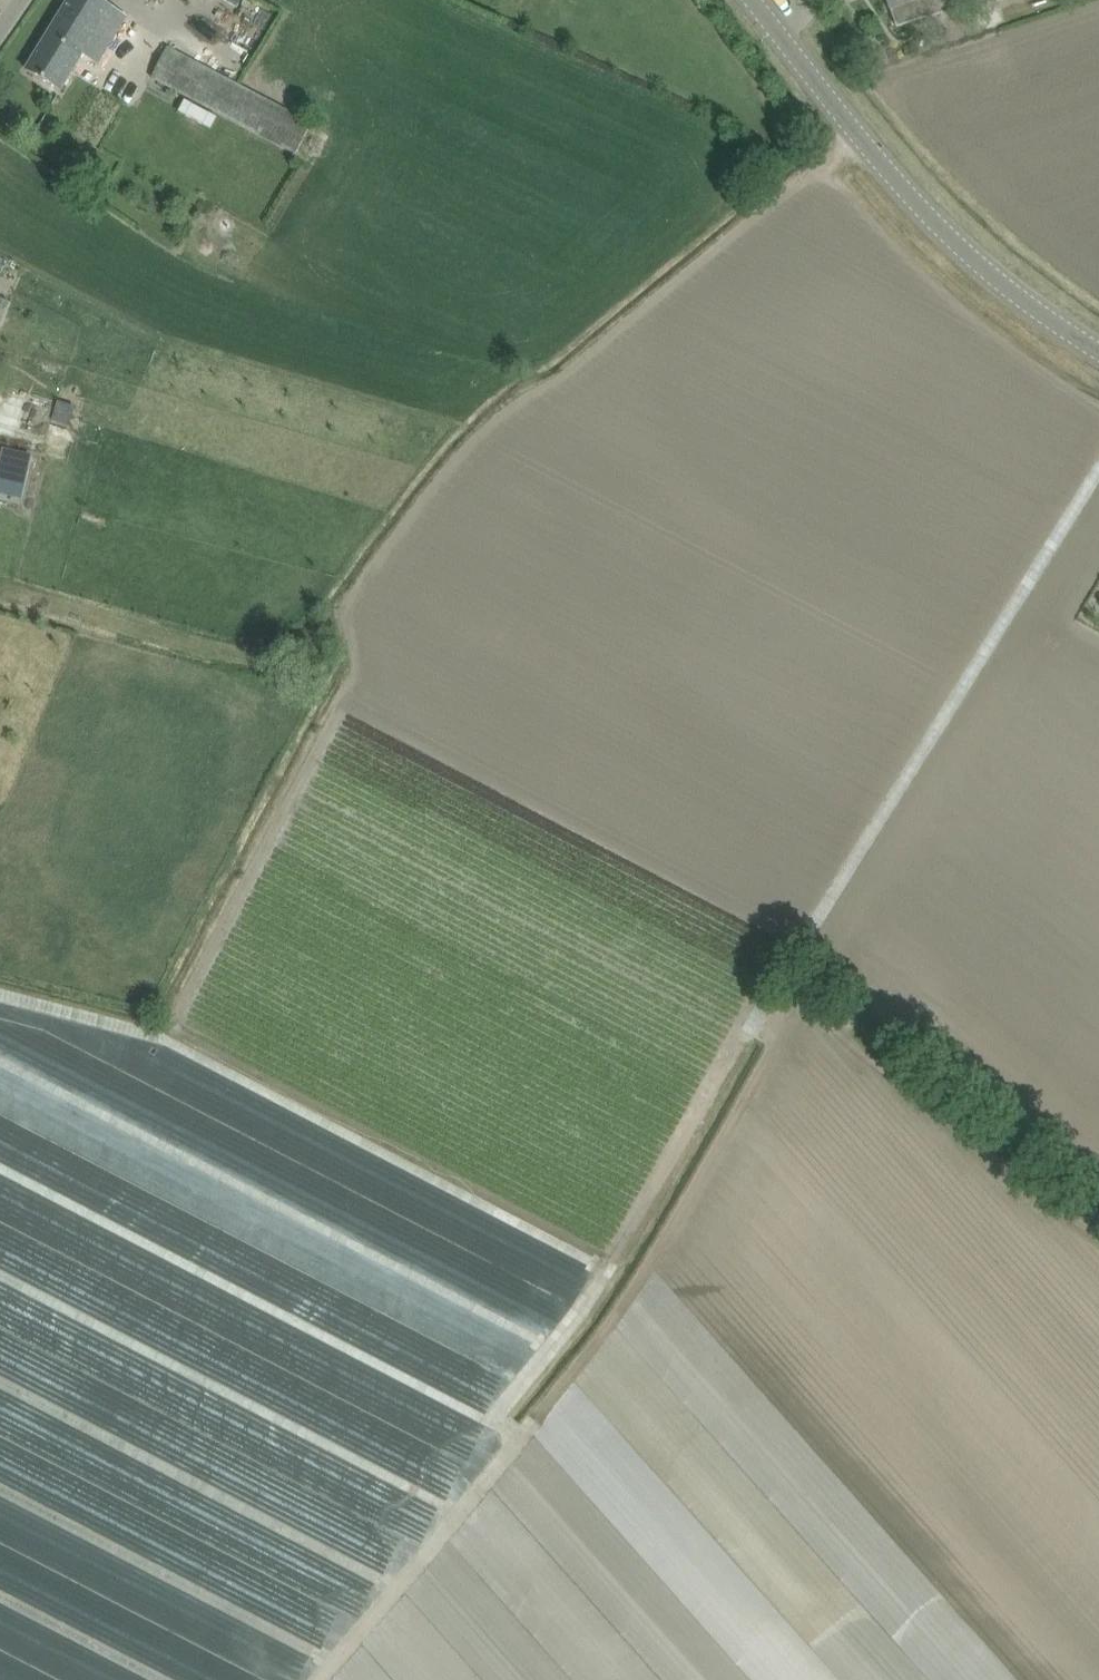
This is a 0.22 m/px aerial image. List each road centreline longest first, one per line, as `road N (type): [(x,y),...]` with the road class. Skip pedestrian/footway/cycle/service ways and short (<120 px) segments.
road 1 (tertiary): [(1098,354),(1028,307),(953,241),(876,162),(748,0)]

